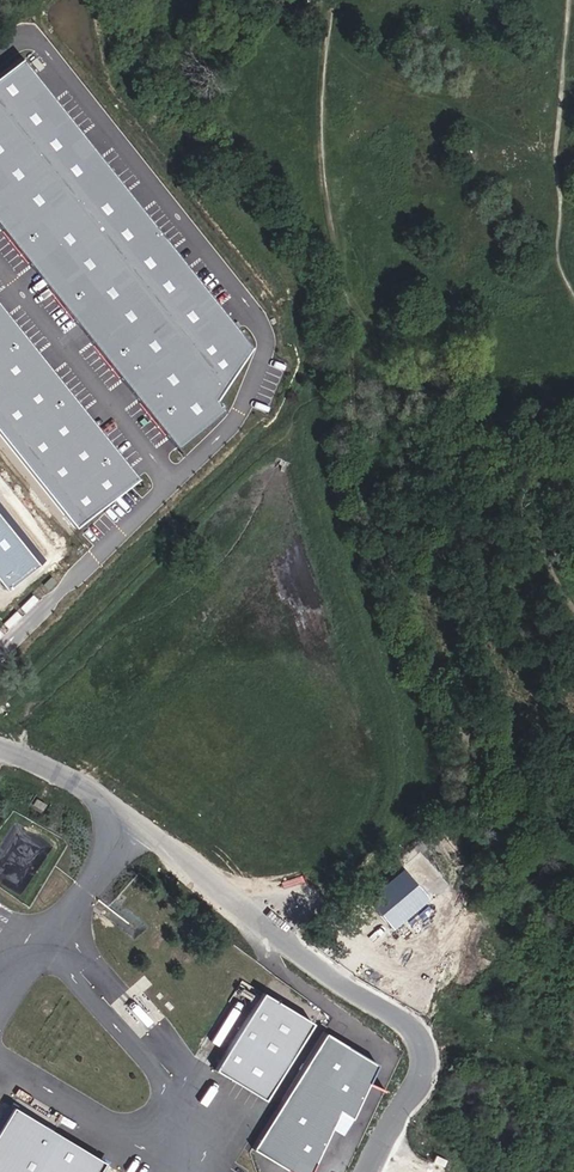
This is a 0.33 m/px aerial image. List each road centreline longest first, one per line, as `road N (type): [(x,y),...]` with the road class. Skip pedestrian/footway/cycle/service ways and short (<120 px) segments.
road 1 (unclassified): [(0,747),(113,815),(417,1037),(421,1081),(367,1171)]

